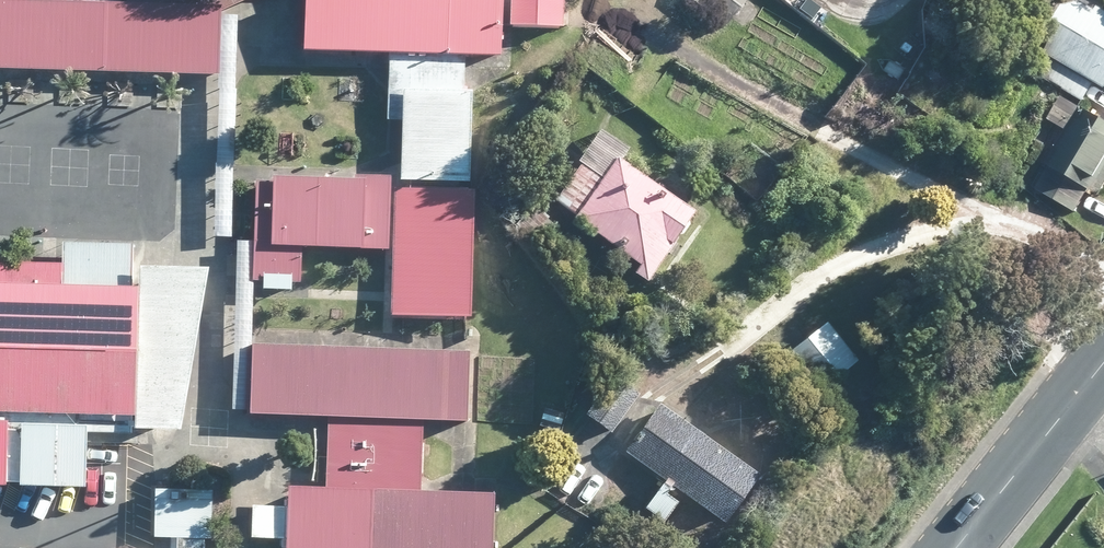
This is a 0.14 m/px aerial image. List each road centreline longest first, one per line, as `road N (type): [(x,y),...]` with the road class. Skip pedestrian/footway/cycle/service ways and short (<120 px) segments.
road 1 (unclassified): [(1103,361),(954,547)]

